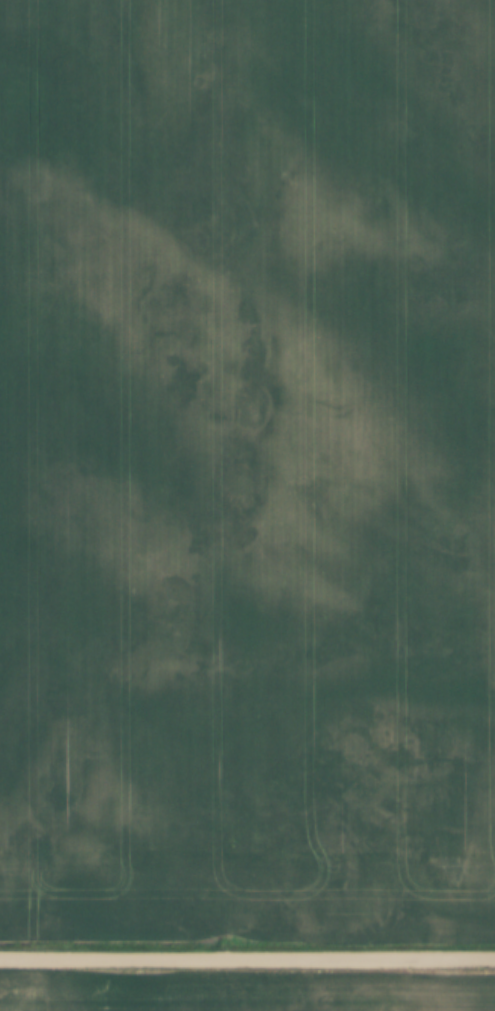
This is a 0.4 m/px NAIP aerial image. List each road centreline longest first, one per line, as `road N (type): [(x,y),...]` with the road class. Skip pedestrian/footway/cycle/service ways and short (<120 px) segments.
road 1 (residential): [(494,955),(0,955)]

